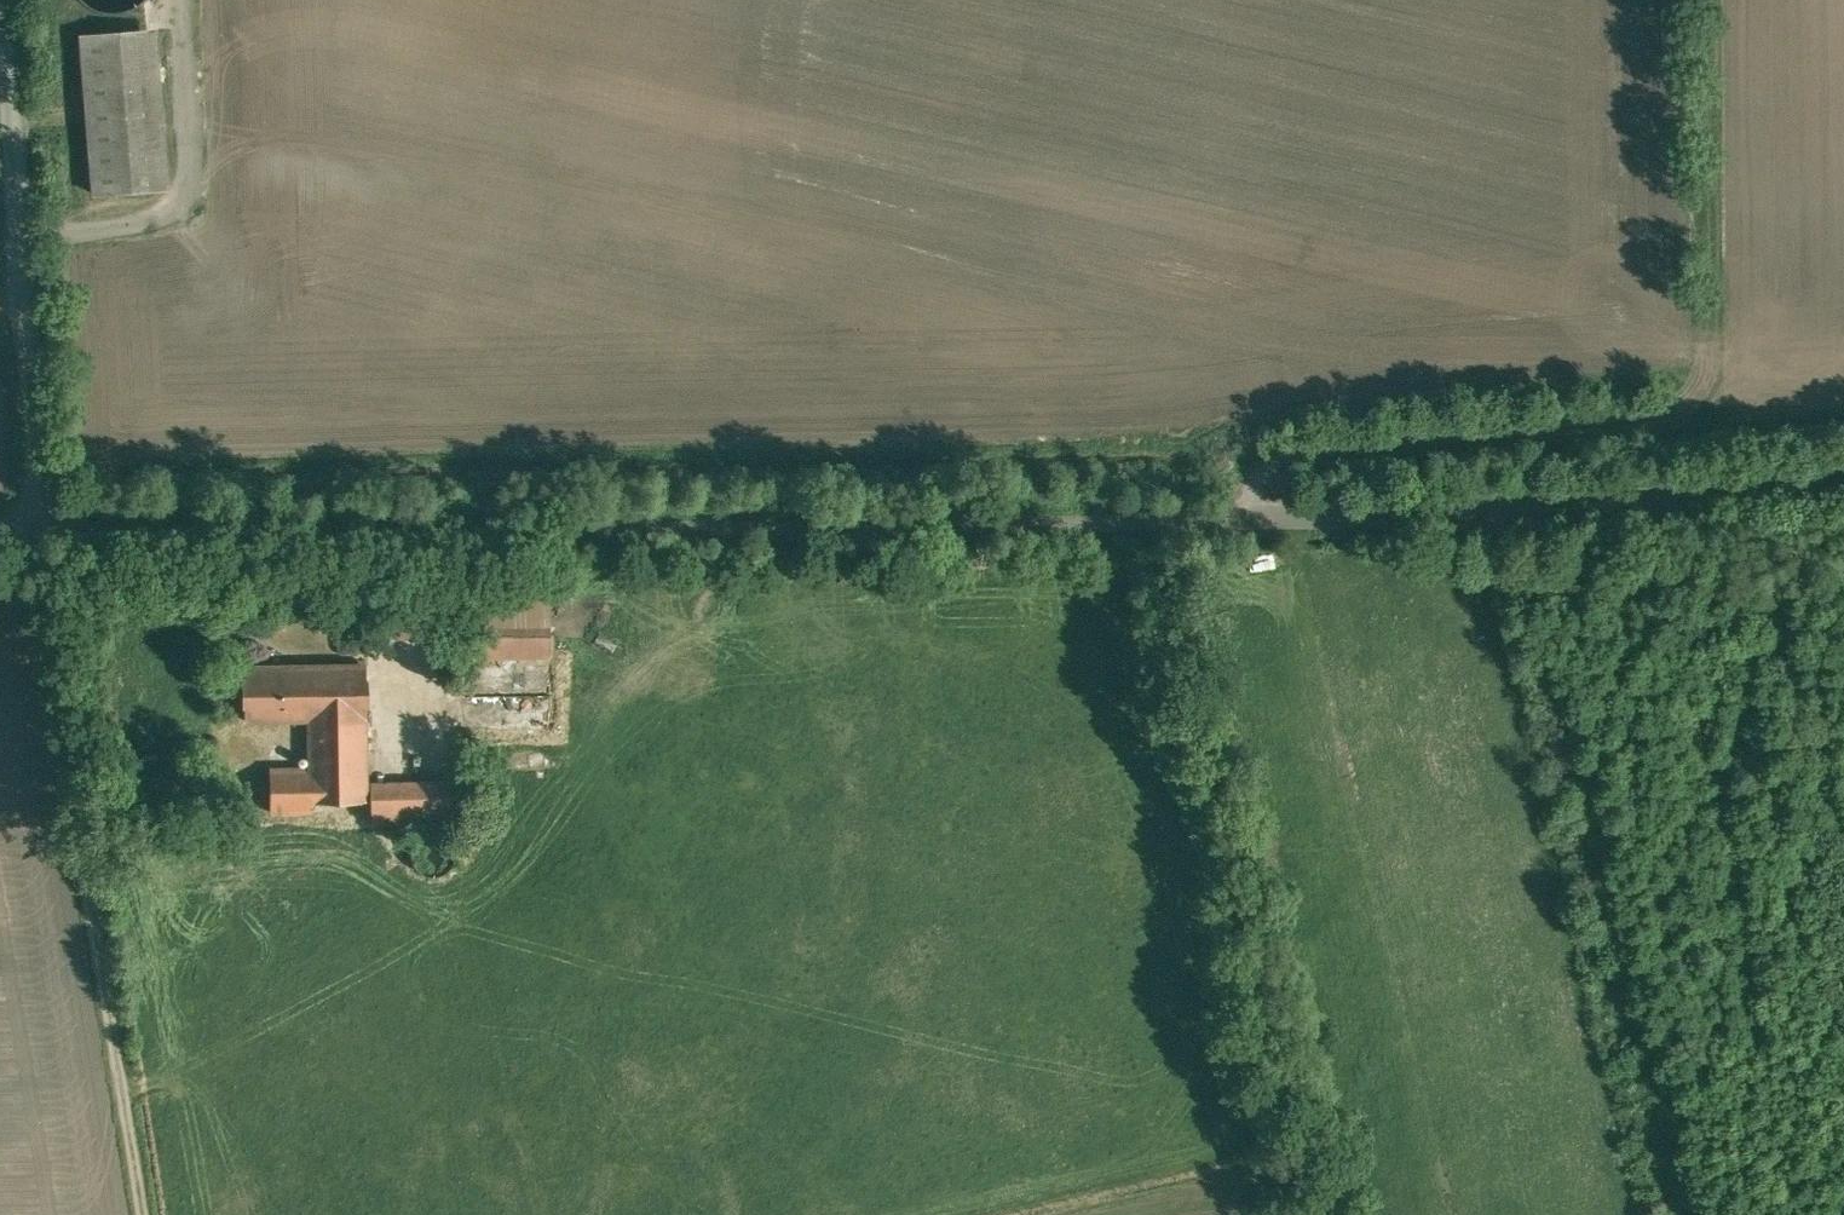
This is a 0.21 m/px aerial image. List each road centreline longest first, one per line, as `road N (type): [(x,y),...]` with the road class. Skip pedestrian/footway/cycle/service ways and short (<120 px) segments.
road 1 (unclassified): [(39,530),(905,529),(1477,513),(1843,481)]
road 2 (unclassified): [(39,530),(0,0)]

